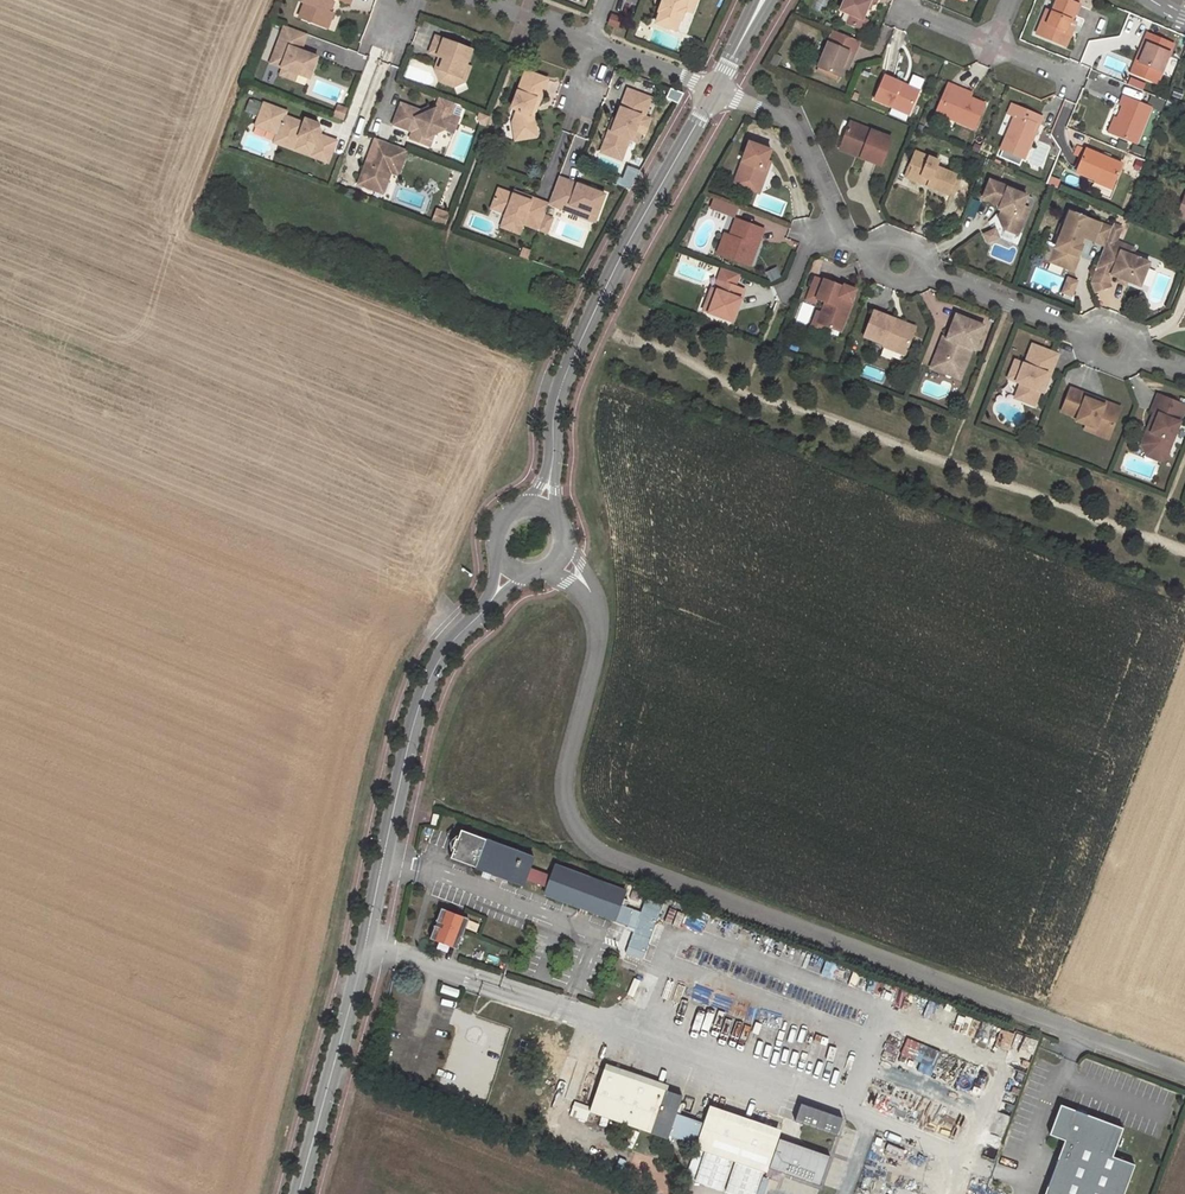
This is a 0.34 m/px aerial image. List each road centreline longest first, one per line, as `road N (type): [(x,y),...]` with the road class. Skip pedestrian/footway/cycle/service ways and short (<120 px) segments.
road 1 (unclassified): [(556,561),(588,593),(597,618),(566,779),(577,830),(602,853),(1184,1071)]
road 2 (tertiary): [(297,1193),(411,717),(444,648),(507,572)]
road 3 (residential): [(1184,378),(853,254),(792,119),(714,91)]
road 4 (tertiary): [(538,511),(557,399),(621,258),(714,91)]
road 5 (residential): [(458,0),(714,91)]

